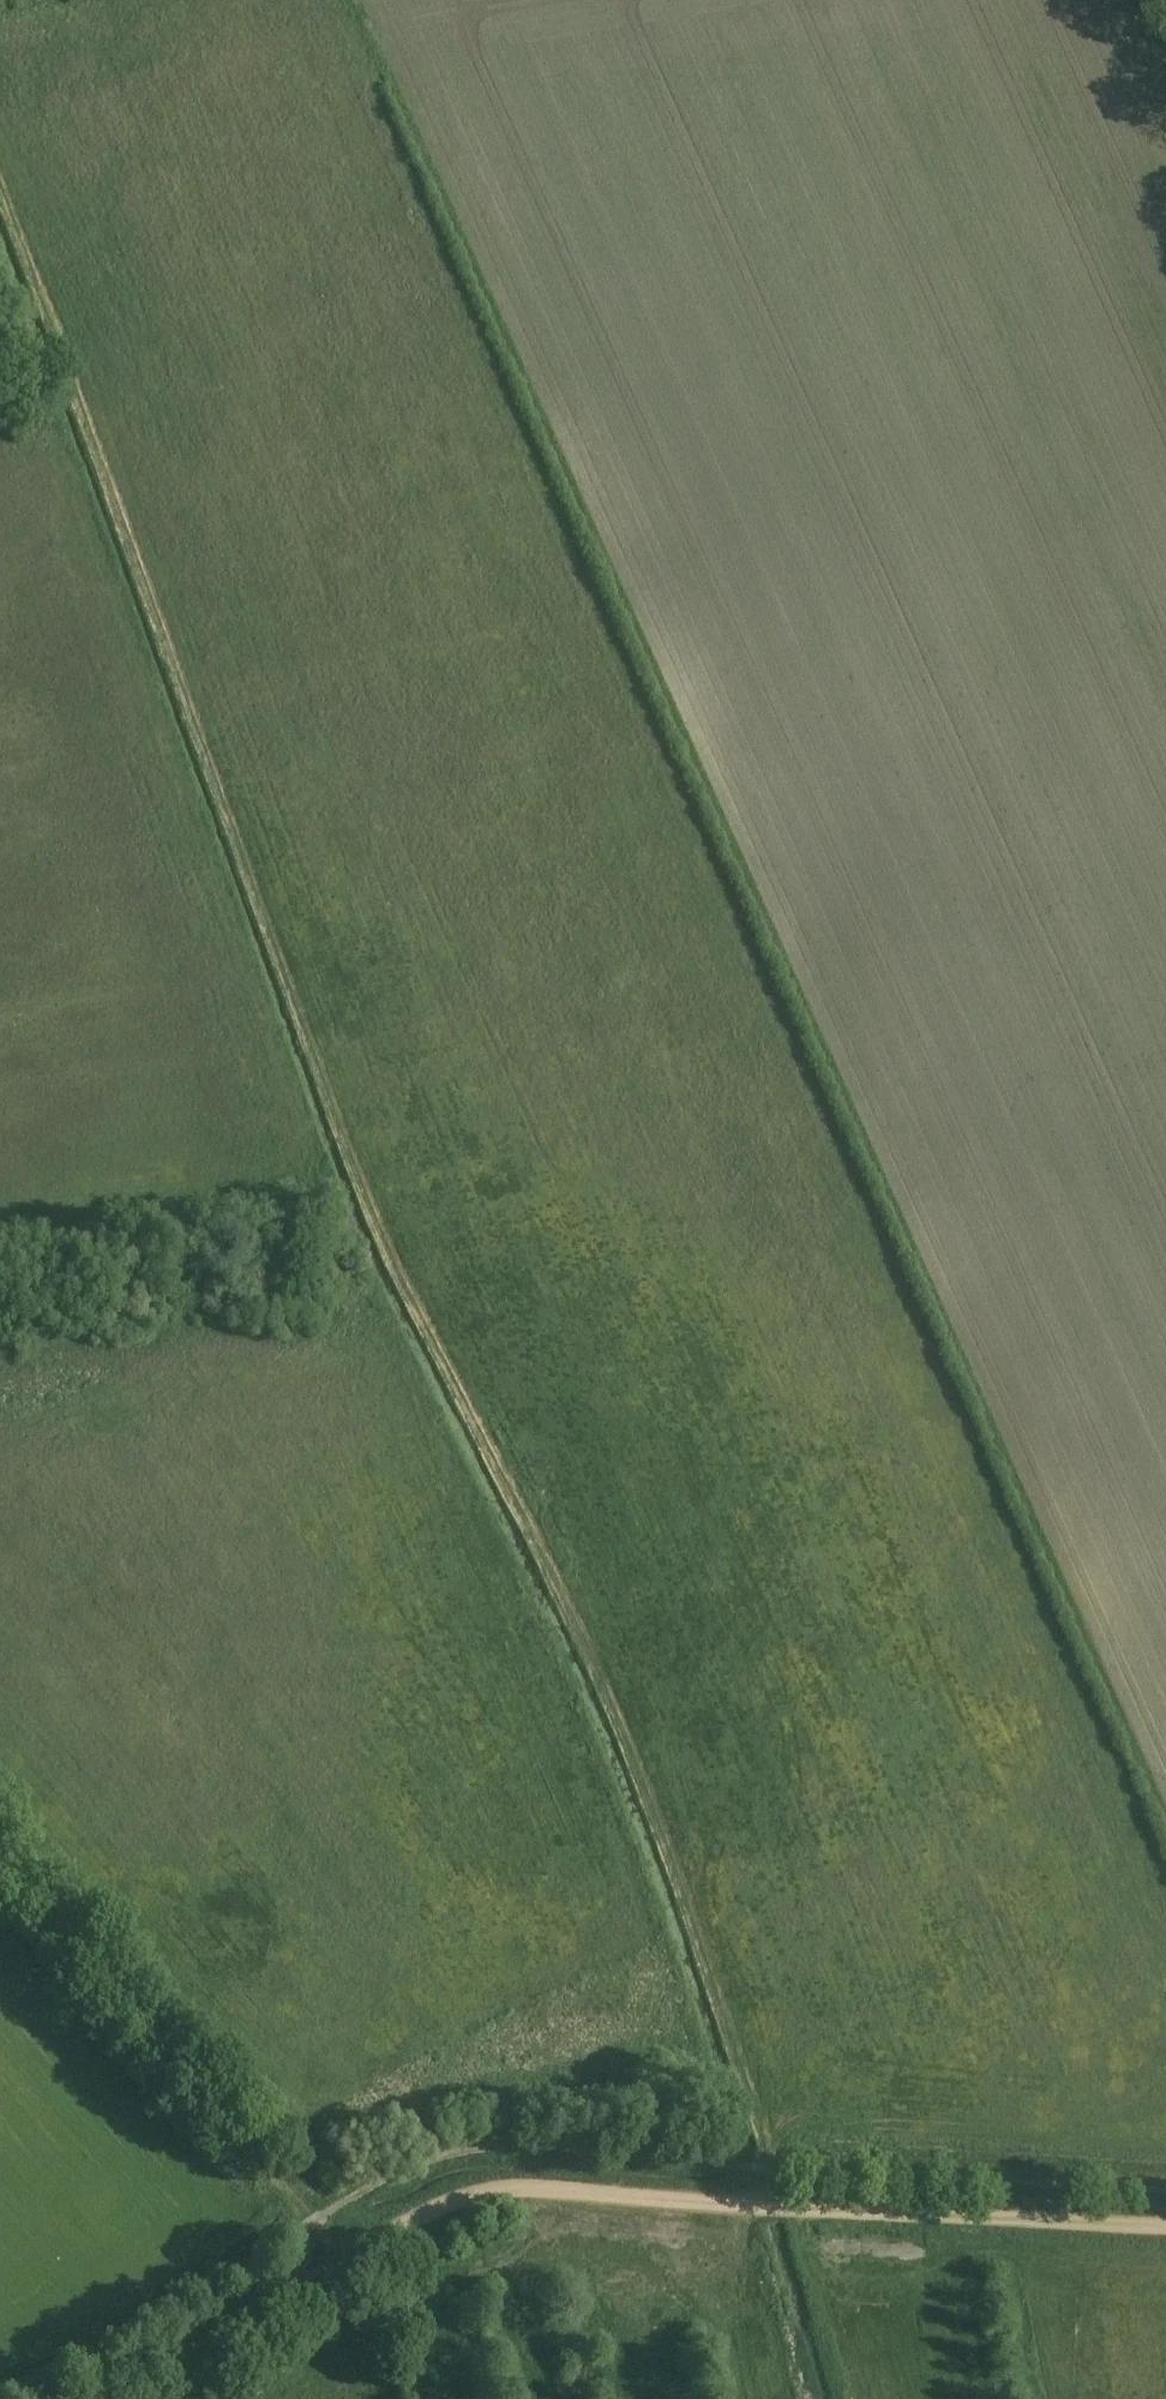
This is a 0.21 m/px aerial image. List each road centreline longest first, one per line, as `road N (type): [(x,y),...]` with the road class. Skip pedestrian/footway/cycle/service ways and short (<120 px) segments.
road 1 (track): [(352,2256),(440,2209),(511,2192),(1165,2223)]
road 2 (track): [(352,2256),(0,1854)]
road 3 (track): [(109,2398),(352,2256)]

